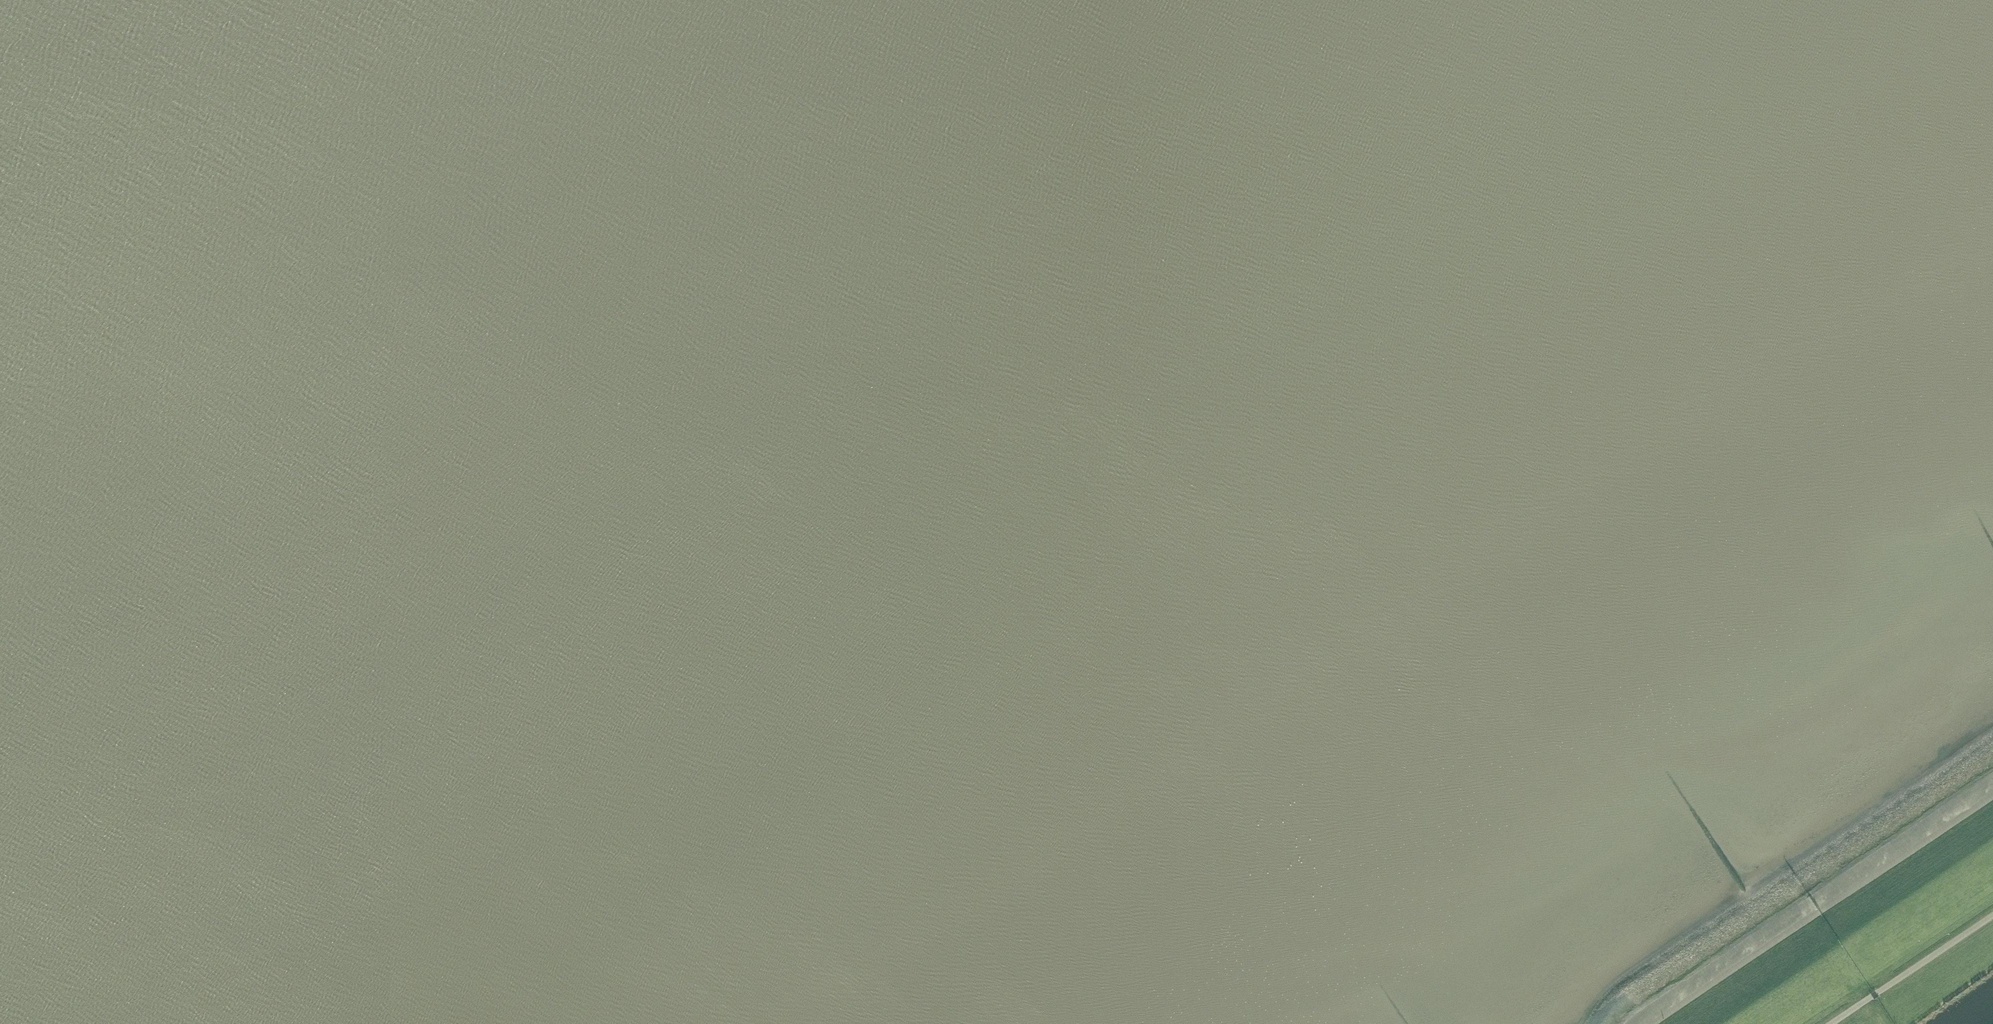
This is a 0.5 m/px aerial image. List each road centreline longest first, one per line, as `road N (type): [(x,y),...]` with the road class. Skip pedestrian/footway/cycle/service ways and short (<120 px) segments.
road 1 (unclassified): [(1831,1023),(1992,915)]

